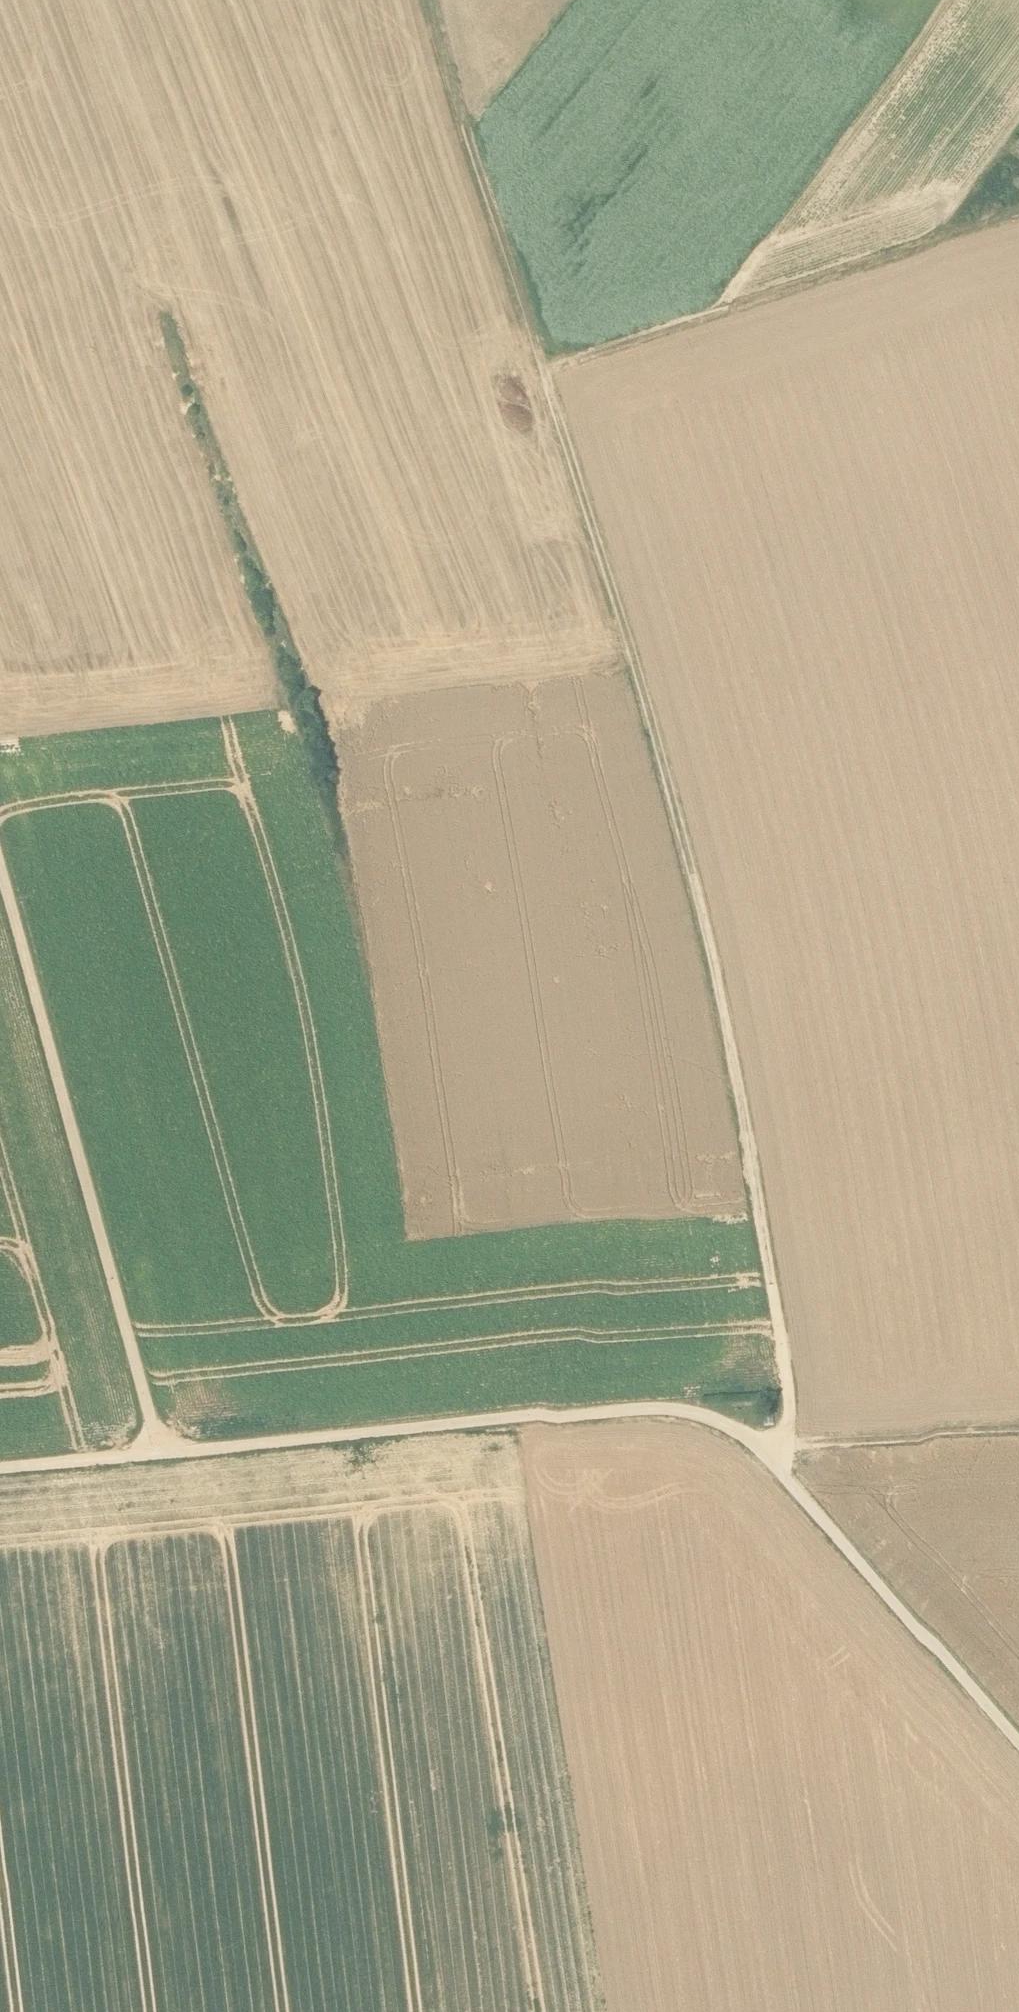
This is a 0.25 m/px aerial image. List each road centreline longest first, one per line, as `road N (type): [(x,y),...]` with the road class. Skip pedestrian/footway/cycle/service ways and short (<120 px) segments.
road 1 (track): [(771,1295),(739,1097),(659,763),(464,138),(439,0)]
road 2 (unclassified): [(767,1465),(734,1439),(671,1419),(162,1463)]
road 3 (unclassified): [(0,873),(162,1463)]
road 4 (track): [(542,378),(1018,229)]
road 5 (unclassified): [(1018,1749),(767,1465)]
road 6 (track): [(1018,1439),(783,1449)]
road 7 (unclassified): [(767,1465),(783,1449),(789,1419),(771,1295)]
road 8 (unclassified): [(162,1463),(0,1477)]

